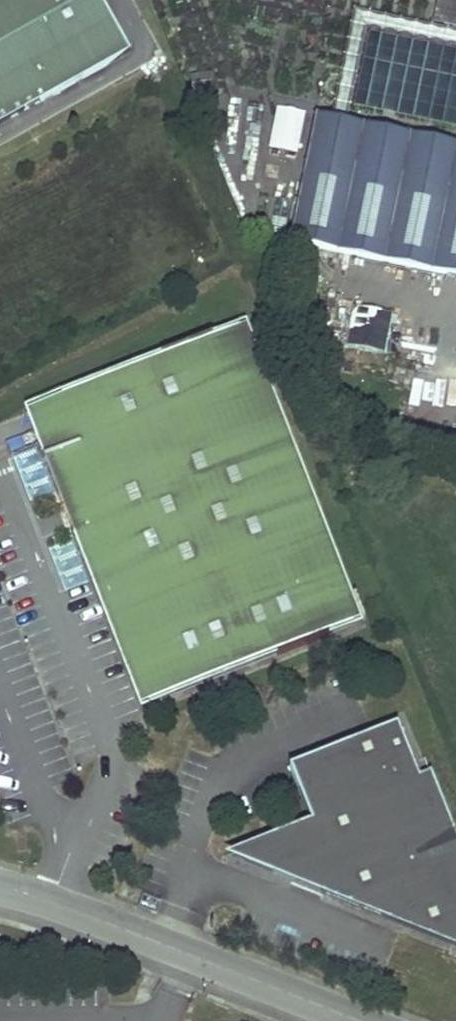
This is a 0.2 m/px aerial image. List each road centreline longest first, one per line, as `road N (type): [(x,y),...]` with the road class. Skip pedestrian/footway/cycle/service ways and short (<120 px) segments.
road 1 (unclassified): [(0,888),(360,1020)]

